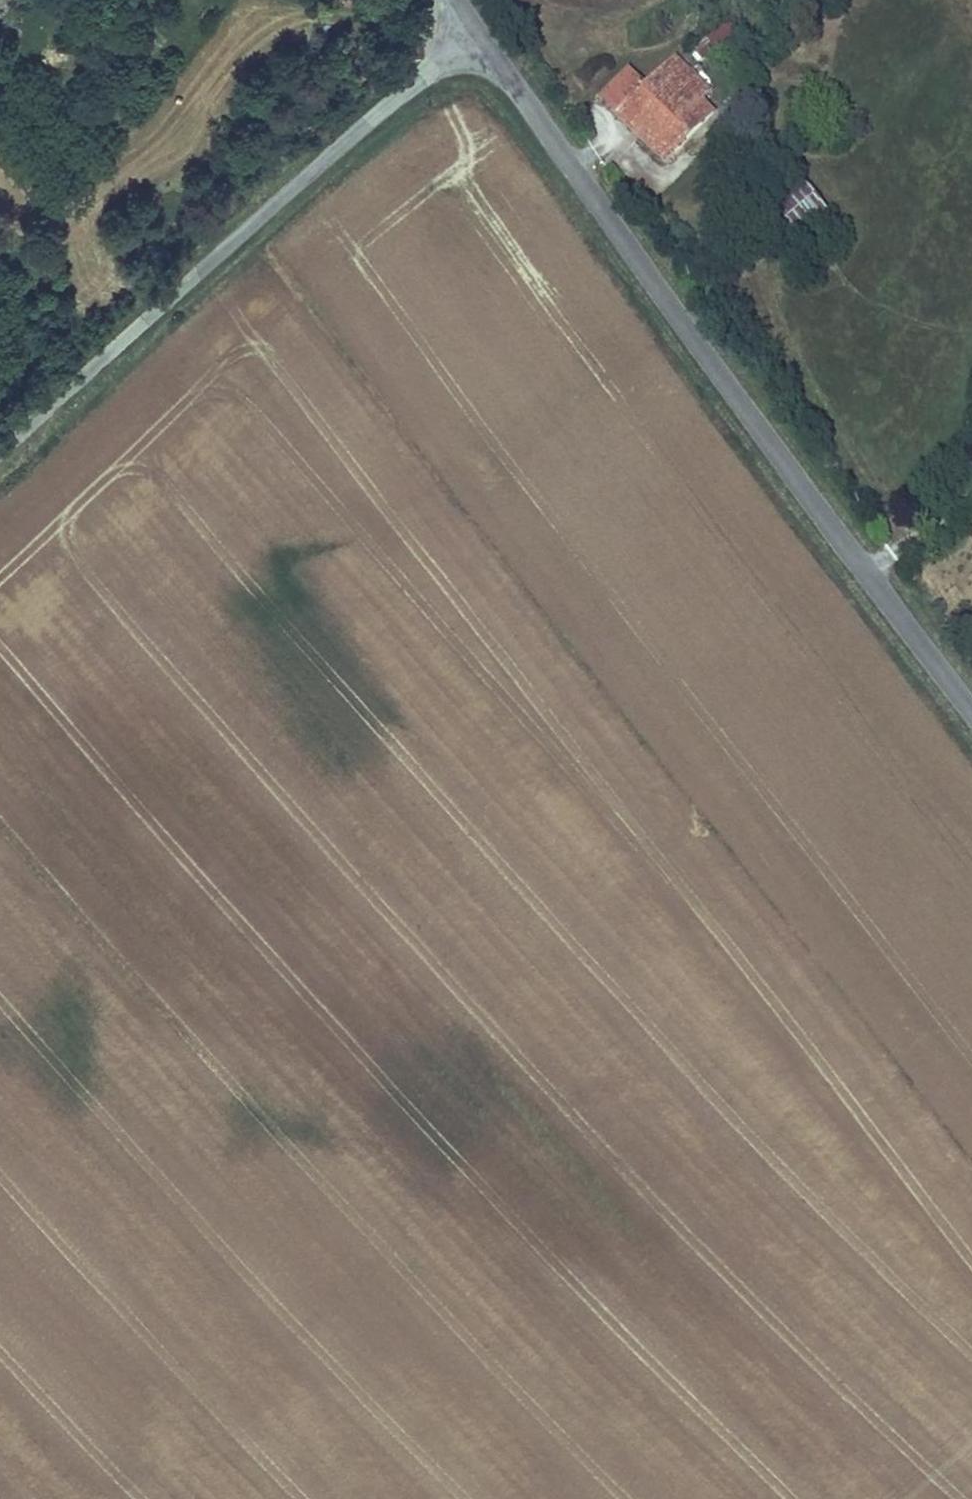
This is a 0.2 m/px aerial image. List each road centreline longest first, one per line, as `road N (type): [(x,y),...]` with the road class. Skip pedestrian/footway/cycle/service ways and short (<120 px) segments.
road 1 (tertiary): [(485,40),(703,354),(971,715)]
road 2 (unclassified): [(485,40),(438,69),(0,453)]

